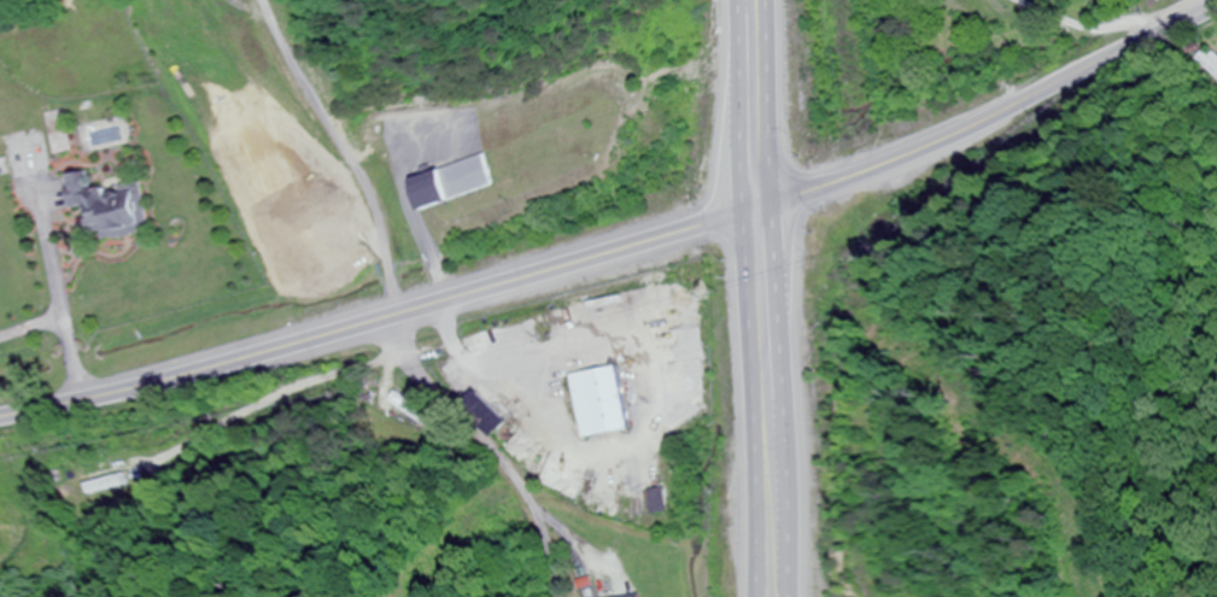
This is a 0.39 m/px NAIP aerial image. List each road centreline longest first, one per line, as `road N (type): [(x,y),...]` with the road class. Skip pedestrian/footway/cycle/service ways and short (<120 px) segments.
road 1 (primary): [(0,419),(279,350),(783,201)]
road 2 (trunk): [(795,596),(773,0)]
road 3 (trunk): [(735,0),(757,596)]
road 4 (secondary): [(783,201),(926,148),(1216,5)]
road 5 (residential): [(555,596),(523,499),(495,455),(406,359),(387,318)]

